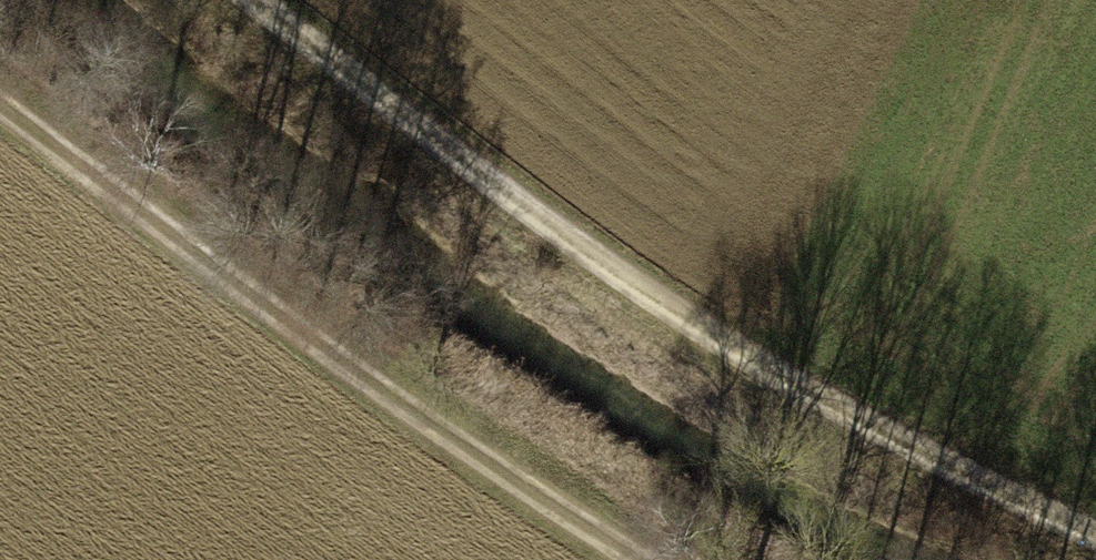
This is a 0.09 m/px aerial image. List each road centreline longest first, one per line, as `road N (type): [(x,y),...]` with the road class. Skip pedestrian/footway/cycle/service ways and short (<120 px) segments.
road 1 (track): [(1095,513),(776,345),(269,0)]
road 2 (track): [(705,559),(424,397),(0,98)]

